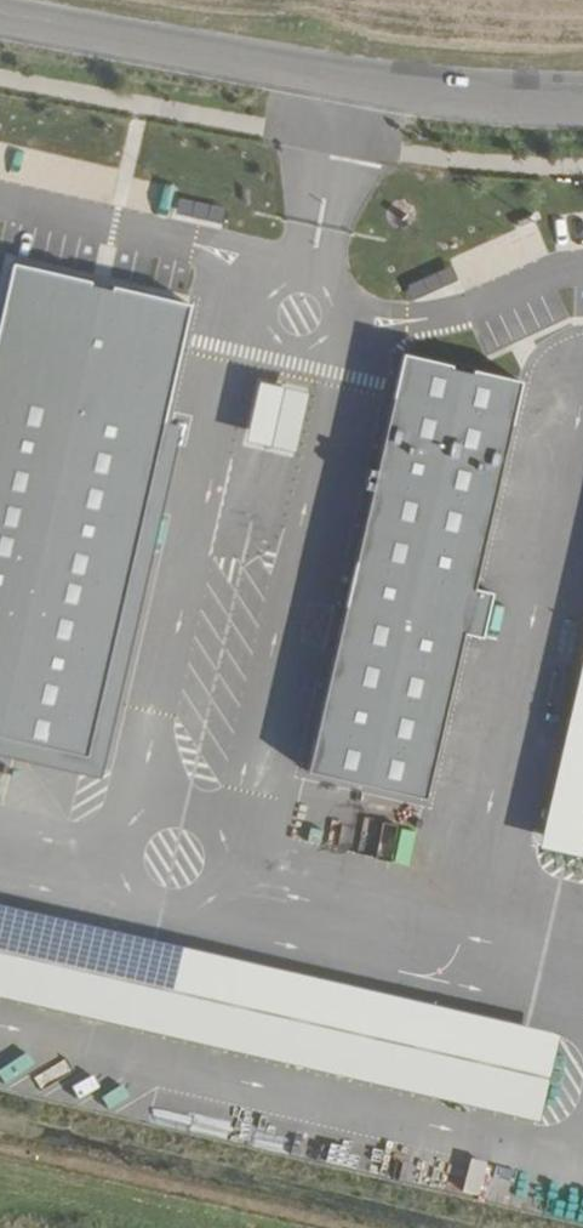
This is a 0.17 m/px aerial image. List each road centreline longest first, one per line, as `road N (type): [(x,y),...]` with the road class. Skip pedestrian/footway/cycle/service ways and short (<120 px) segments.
road 1 (tertiary): [(0,31),(348,96),(582,118)]
road 2 (track): [(368,1227),(0,1140)]

